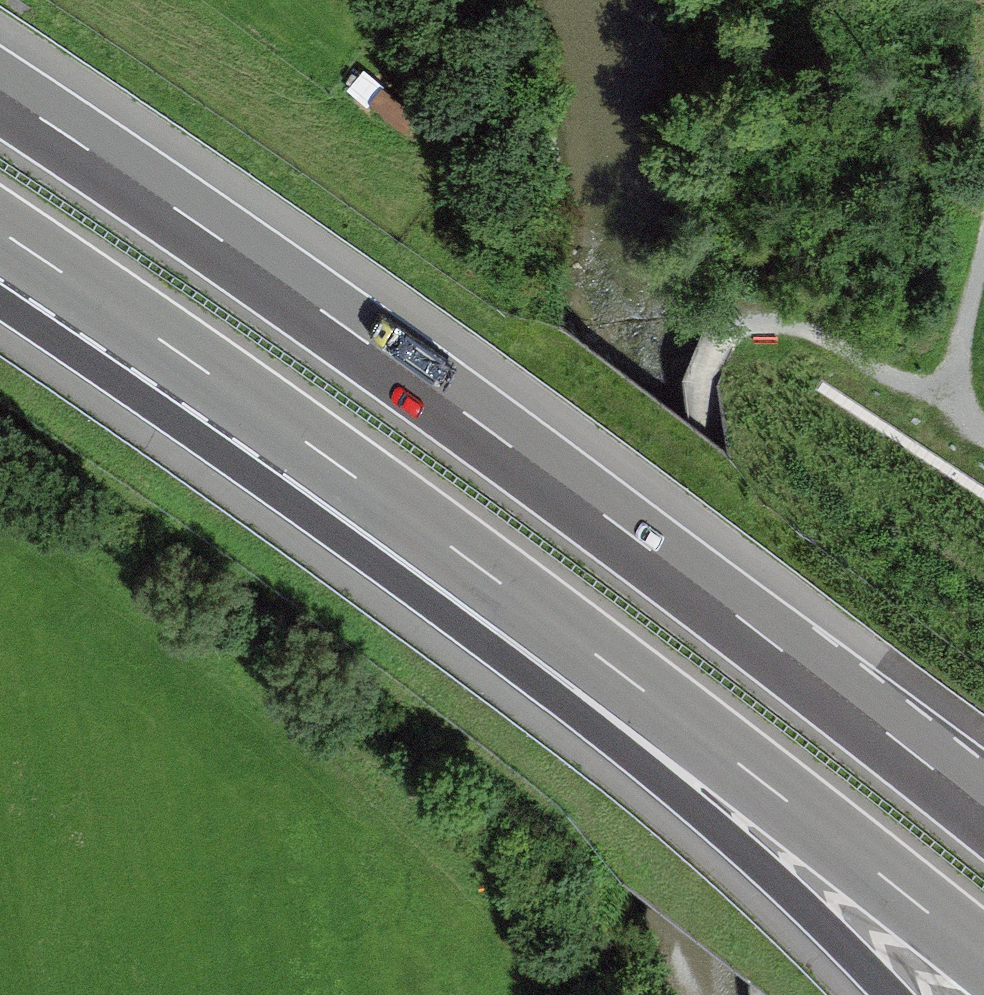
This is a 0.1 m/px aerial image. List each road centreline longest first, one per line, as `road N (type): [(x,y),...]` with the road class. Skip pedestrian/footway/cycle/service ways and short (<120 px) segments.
road 1 (motorway): [(983,806),(502,436),(0,88)]
road 2 (motorway): [(331,462),(651,696),(983,960)]
road 3 (motorway): [(331,462),(713,819),(882,994)]
road 4 (track): [(770,994),(706,436)]
road 5 (motorway): [(0,233),(331,462)]
road 6 (track): [(944,386),(983,263)]

